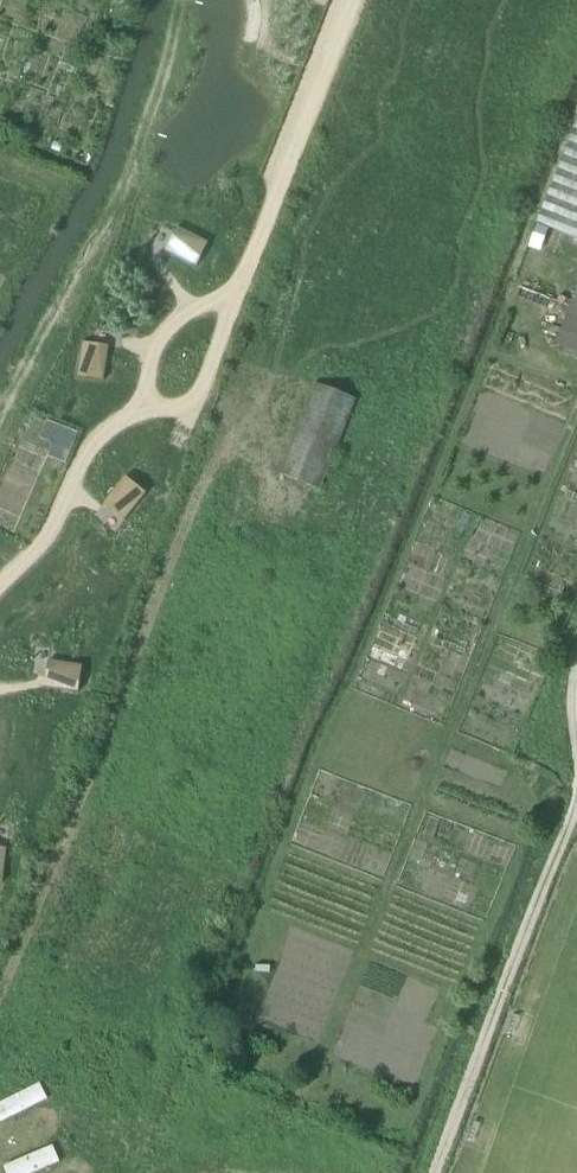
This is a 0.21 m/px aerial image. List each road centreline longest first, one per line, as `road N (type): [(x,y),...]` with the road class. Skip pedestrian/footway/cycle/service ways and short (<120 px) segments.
road 1 (track): [(0,948),(183,479),(166,464),(192,405)]
road 2 (track): [(366,944),(576,417)]

